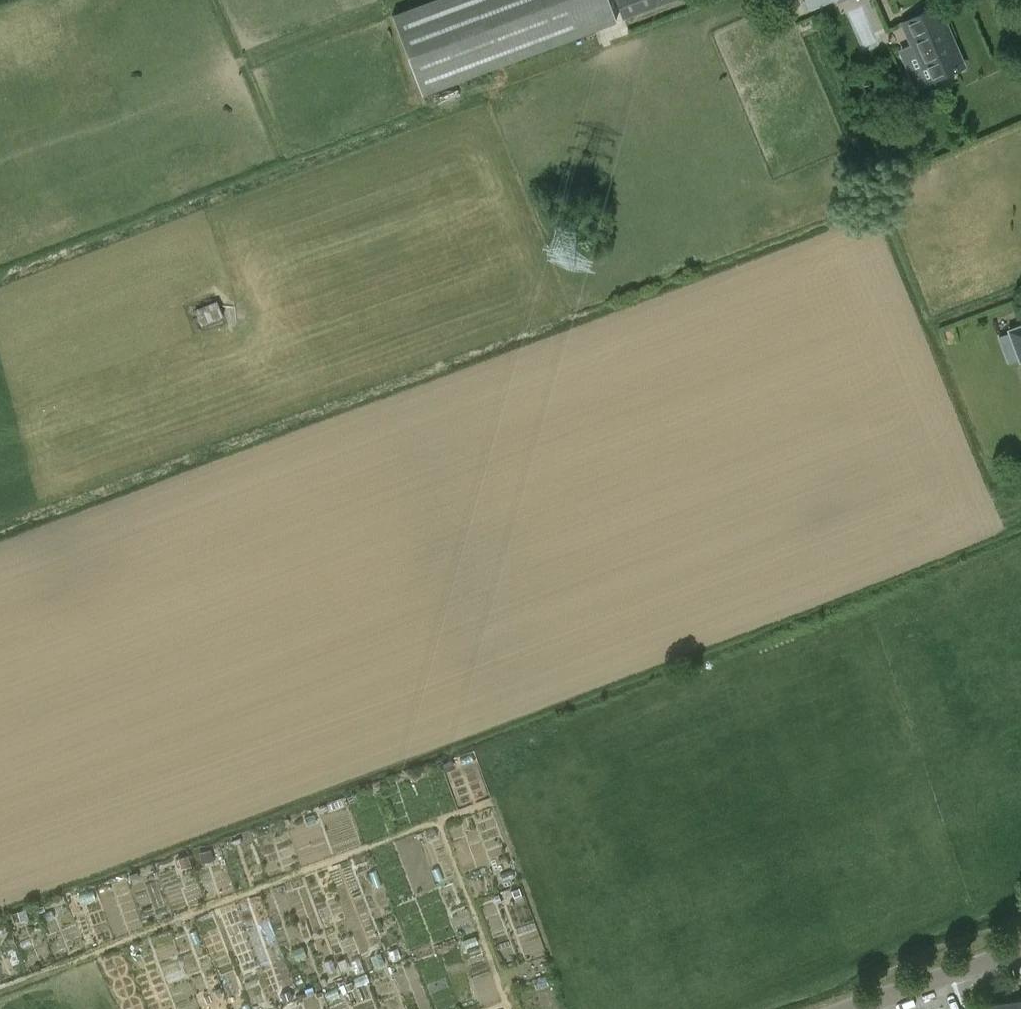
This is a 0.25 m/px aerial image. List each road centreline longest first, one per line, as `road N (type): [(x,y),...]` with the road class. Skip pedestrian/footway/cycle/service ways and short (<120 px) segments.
road 1 (residential): [(857,1008),(1020,956)]

